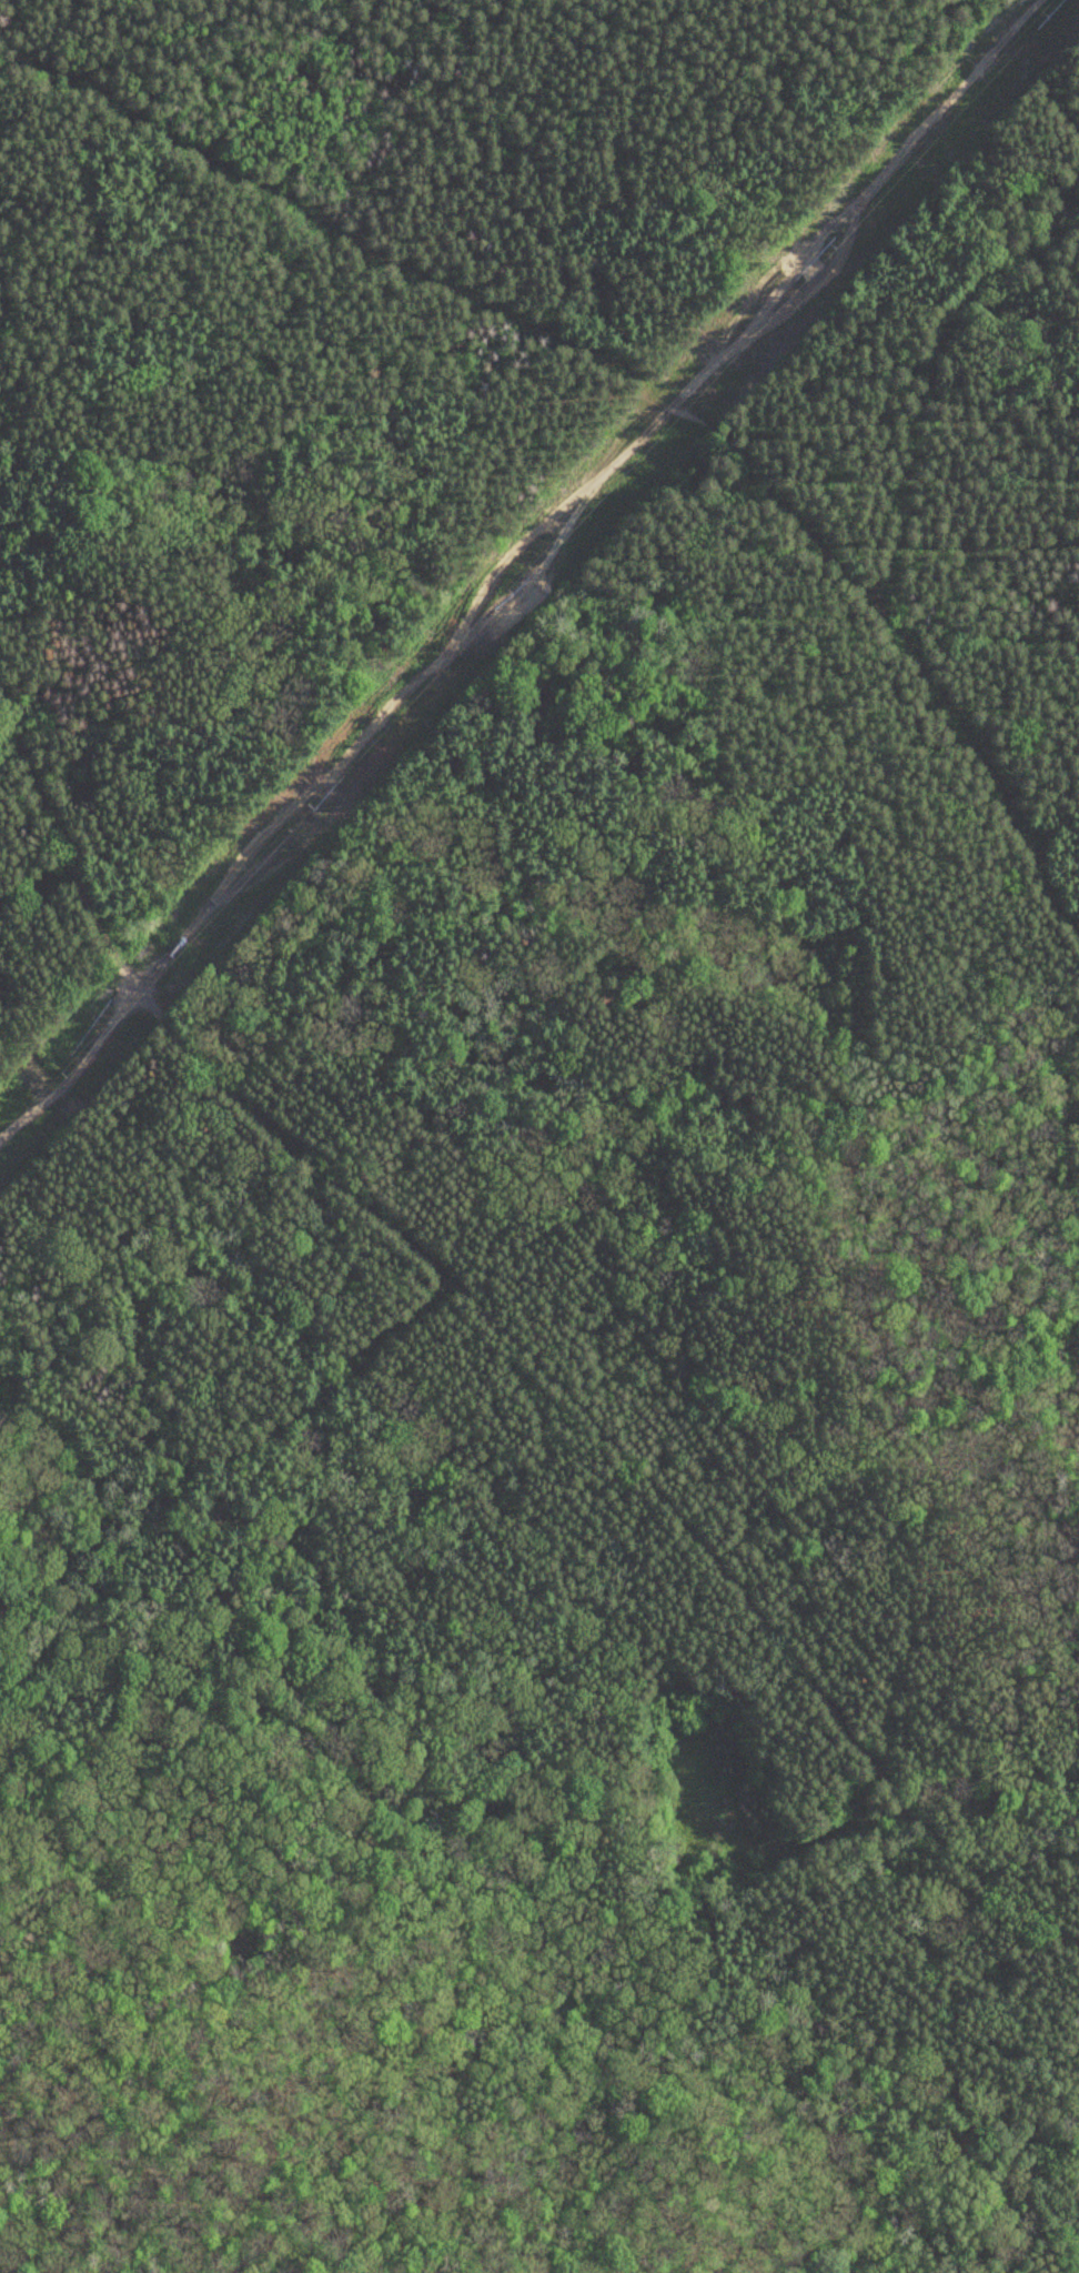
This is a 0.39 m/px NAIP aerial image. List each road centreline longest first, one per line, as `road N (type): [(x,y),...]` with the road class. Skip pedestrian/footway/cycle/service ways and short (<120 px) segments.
road 1 (track): [(1078,1939),(1033,1921),(921,1827),(670,1491),(533,1336),(170,1005),(93,903),(0,696)]
road 2 (residential): [(1078,929),(961,710),(893,611),(748,466),(595,353),(367,238)]

